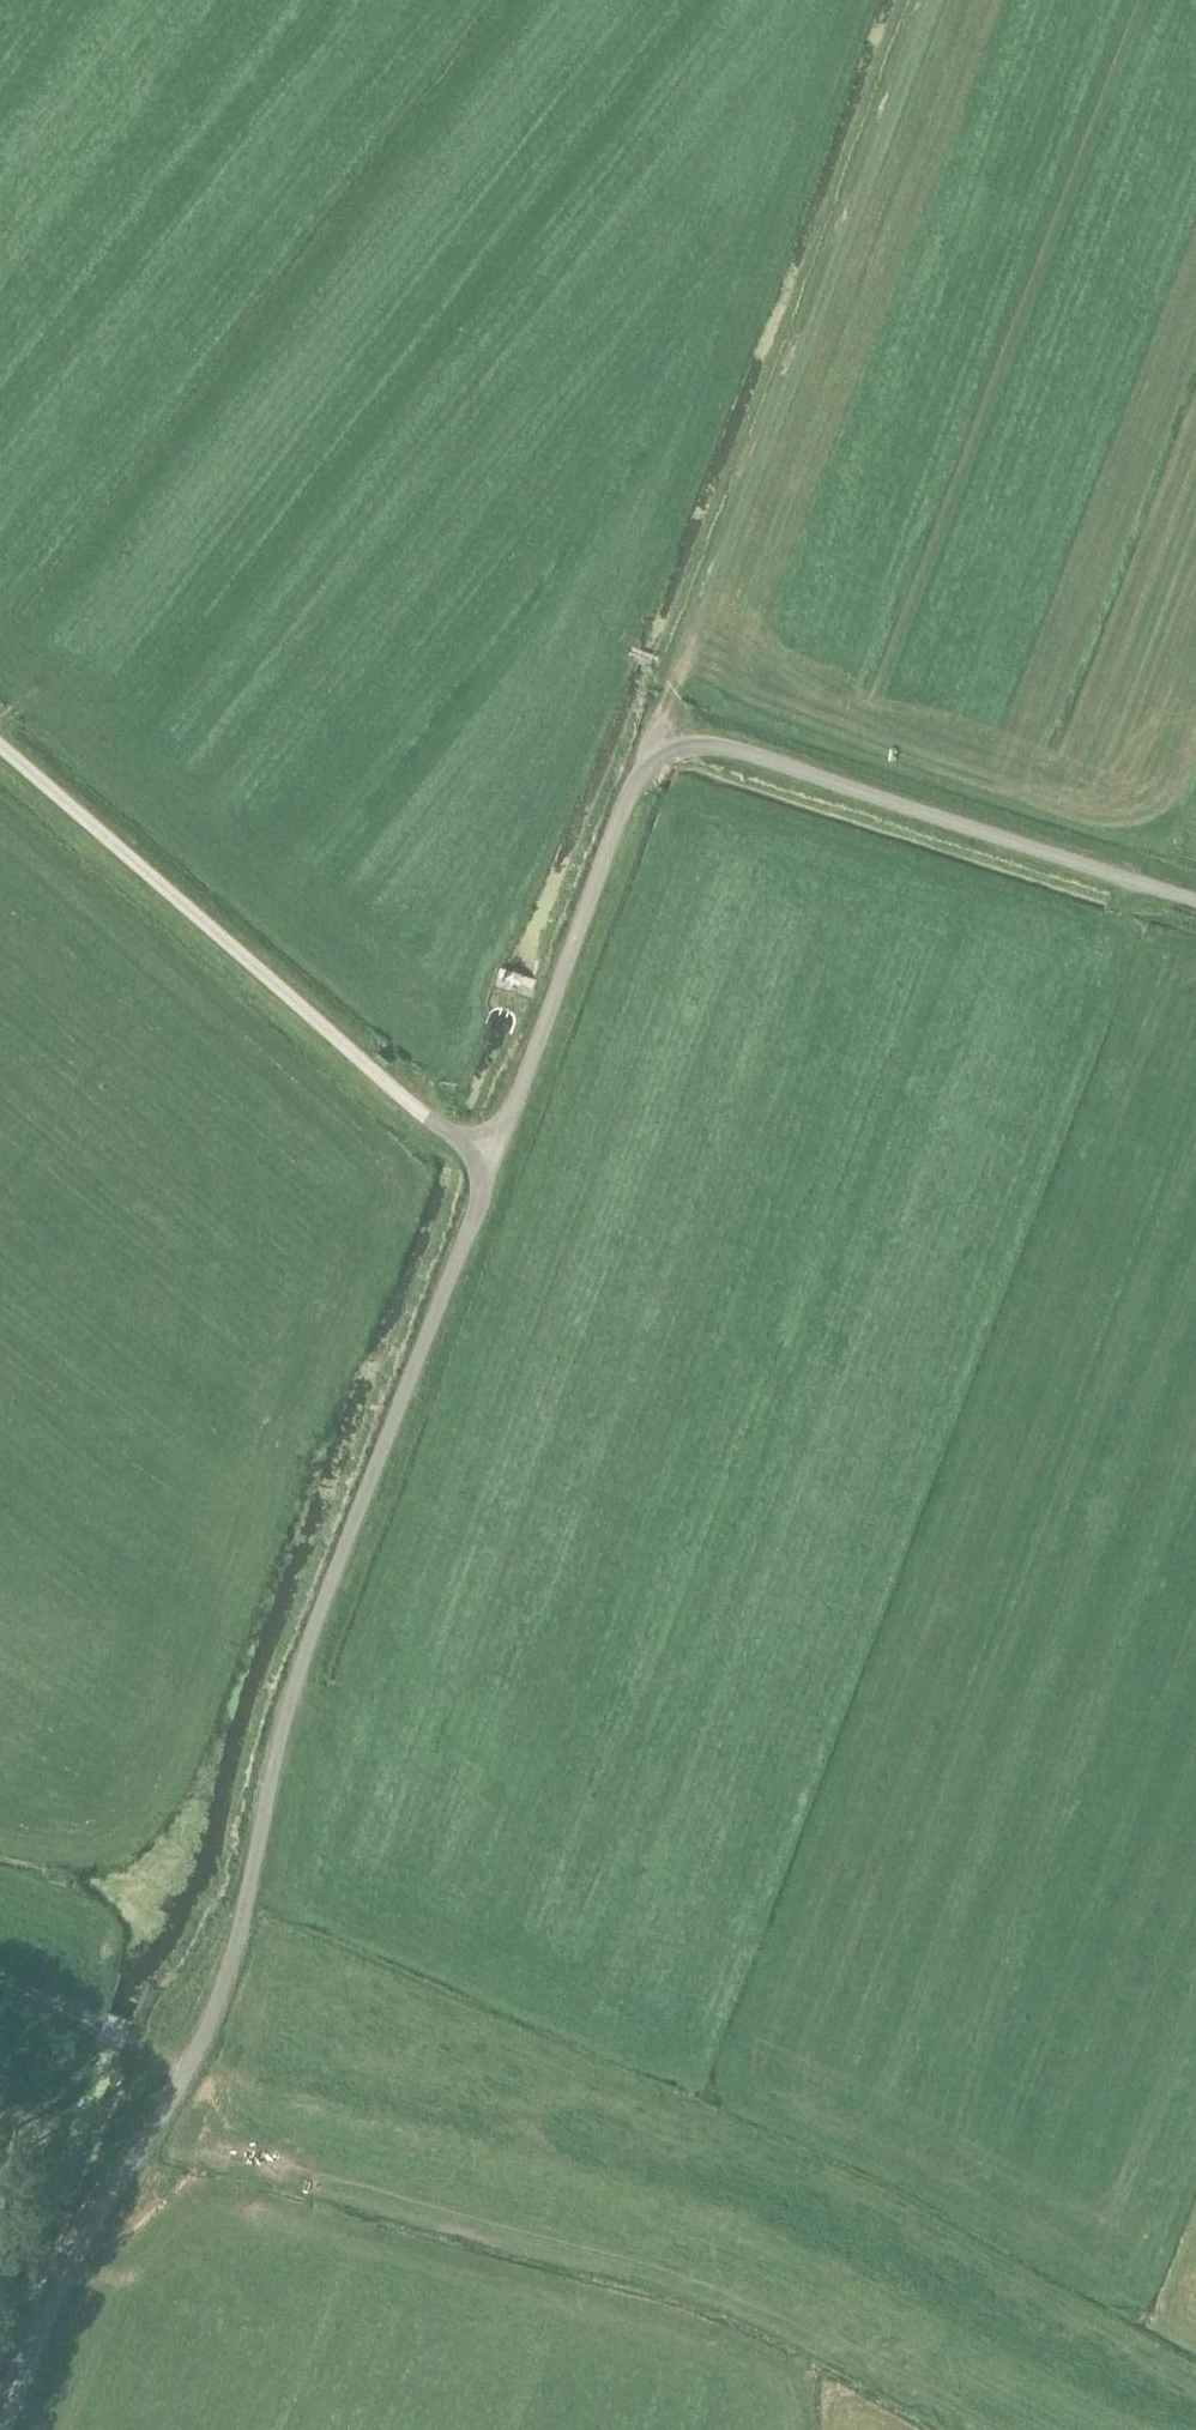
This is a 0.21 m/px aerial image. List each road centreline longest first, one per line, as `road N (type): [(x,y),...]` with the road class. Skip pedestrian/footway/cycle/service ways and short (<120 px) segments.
road 1 (unclassified): [(1,2429),(60,2275),(133,2136),(175,2077),(221,1979),(294,1676),(487,1169)]
road 2 (unclassified): [(487,1169),(626,796),(643,769),(668,753),(725,748),(1195,901)]
road 3 (track): [(643,769),(930,0)]
road 4 (unclassified): [(487,1169),(0,749)]

